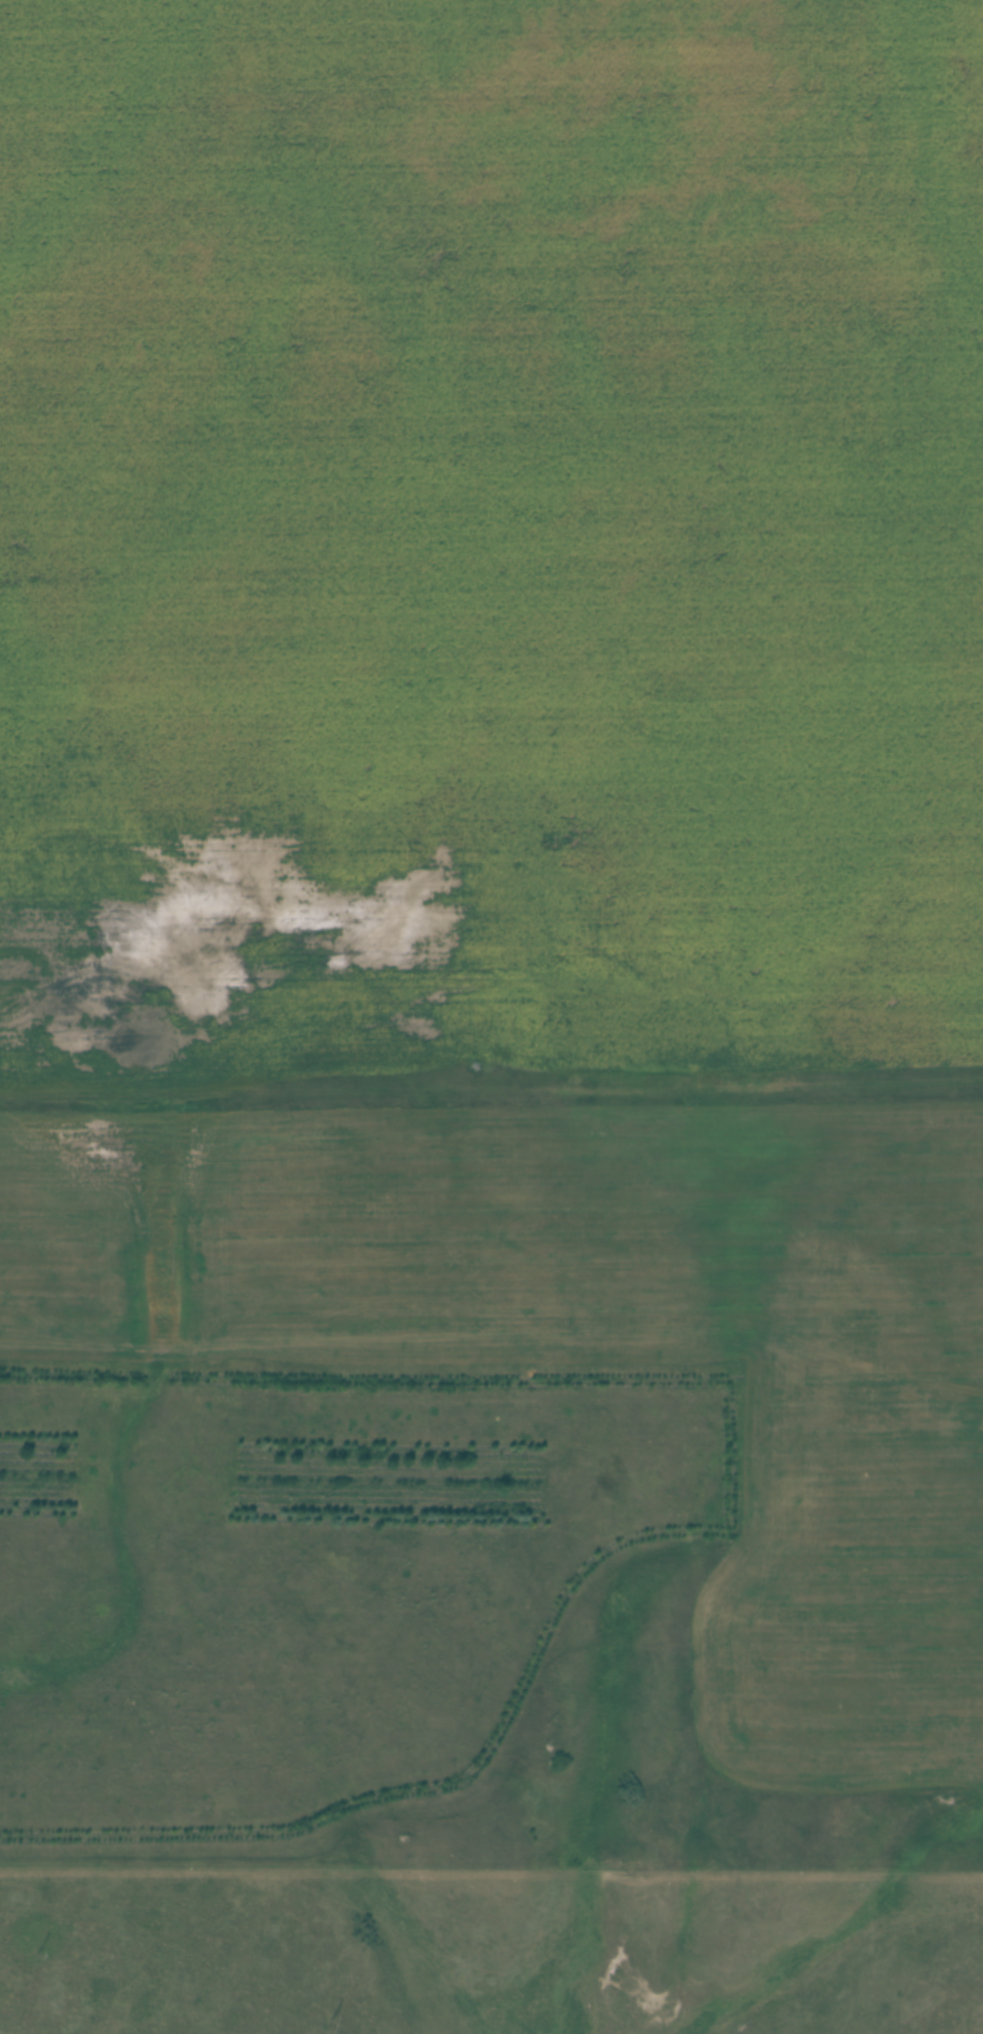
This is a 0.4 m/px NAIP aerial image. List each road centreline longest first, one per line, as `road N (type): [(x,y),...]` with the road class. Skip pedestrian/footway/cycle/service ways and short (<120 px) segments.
road 1 (track): [(982,1086),(0,1101)]

